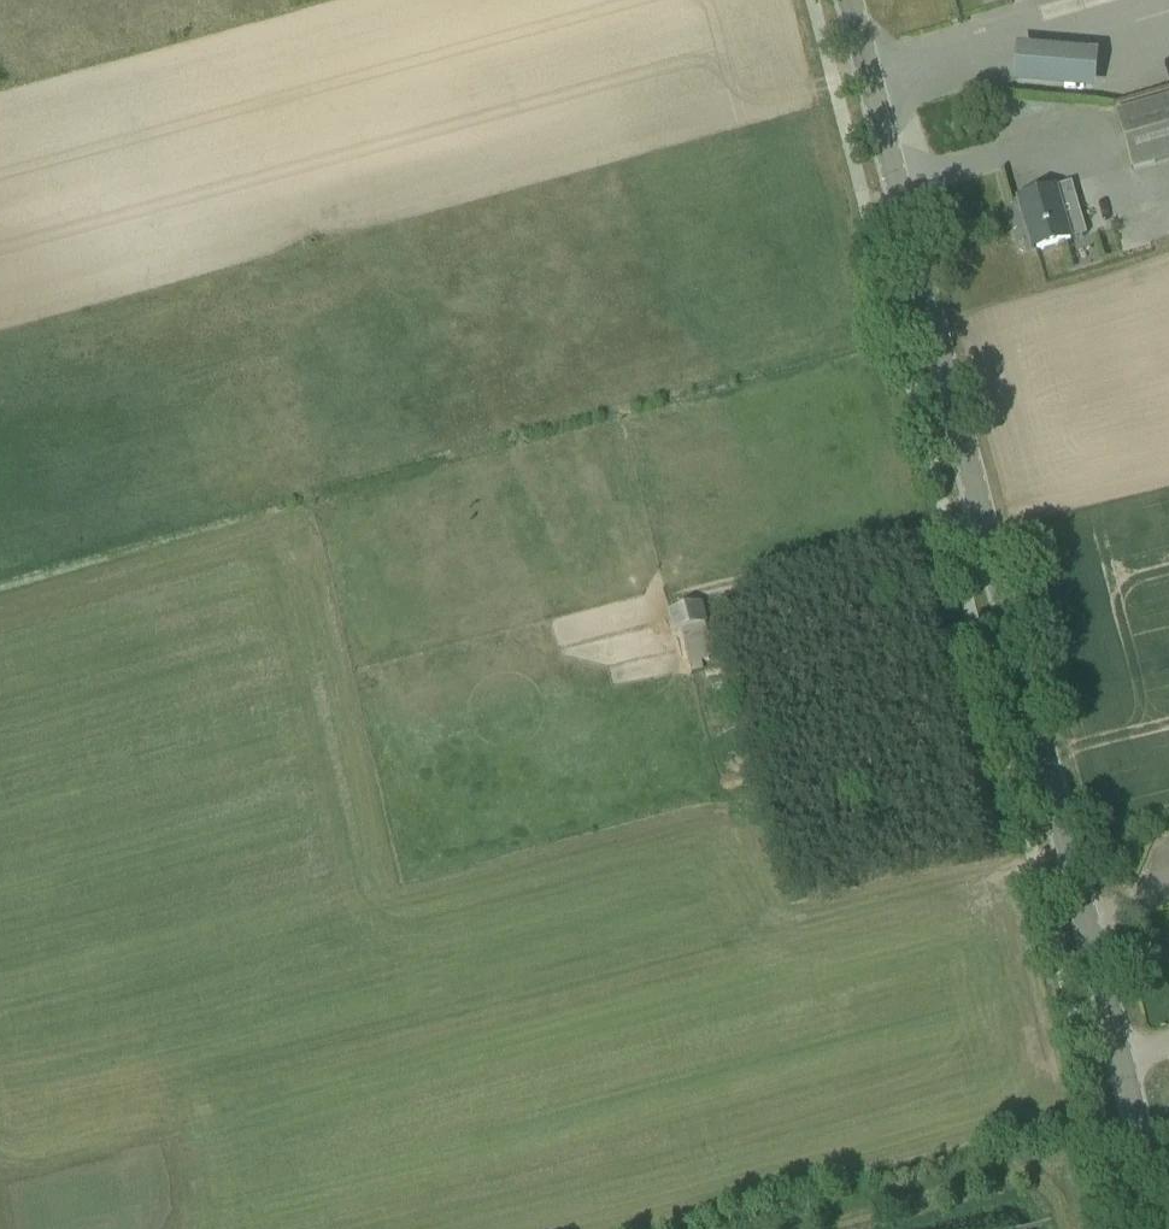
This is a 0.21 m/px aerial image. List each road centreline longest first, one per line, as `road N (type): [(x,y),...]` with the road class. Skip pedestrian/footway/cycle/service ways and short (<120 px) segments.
road 1 (tertiary): [(1168,1225),(853,0)]

